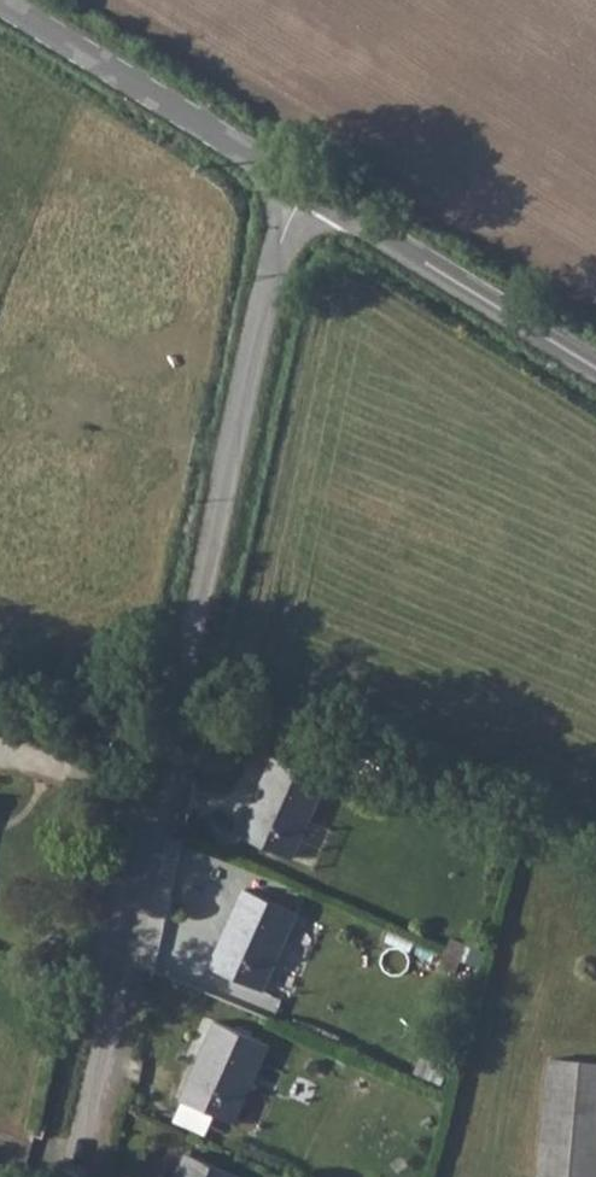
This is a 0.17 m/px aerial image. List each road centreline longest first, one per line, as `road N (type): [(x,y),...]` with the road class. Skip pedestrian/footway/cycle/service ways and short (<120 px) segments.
road 1 (unclassified): [(85,1176),(224,472),(295,184)]
road 2 (tertiary): [(595,369),(295,184)]
road 3 (tertiary): [(295,184),(1,0)]

